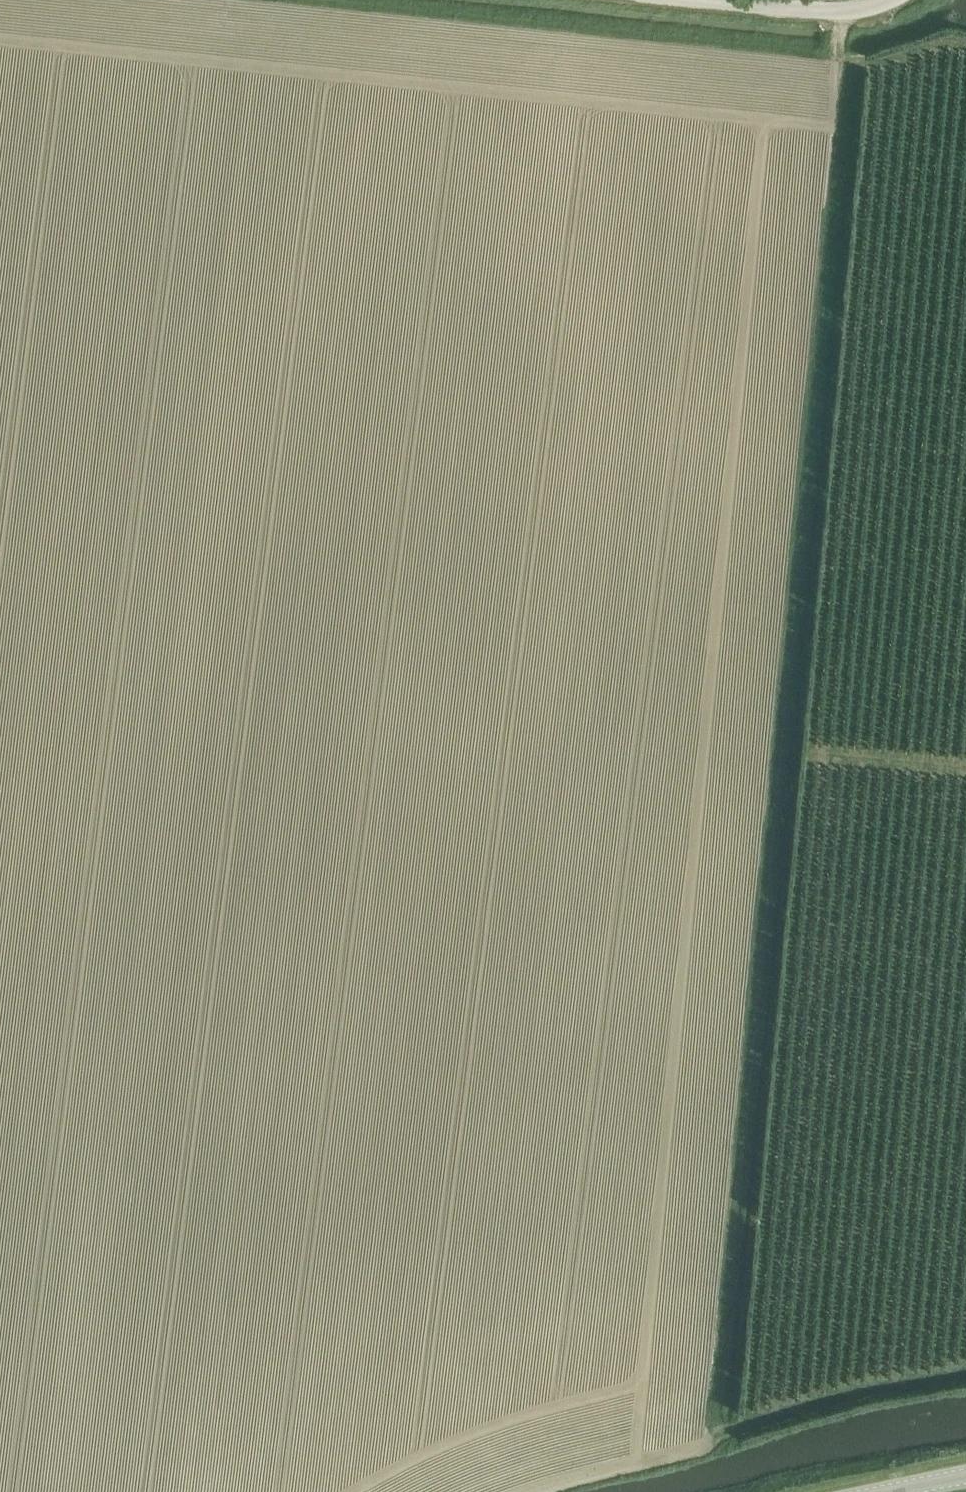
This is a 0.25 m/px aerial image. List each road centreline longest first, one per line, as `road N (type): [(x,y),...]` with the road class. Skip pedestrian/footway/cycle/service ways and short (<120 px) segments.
road 1 (unclassified): [(884,0),(818,11),(712,0)]

